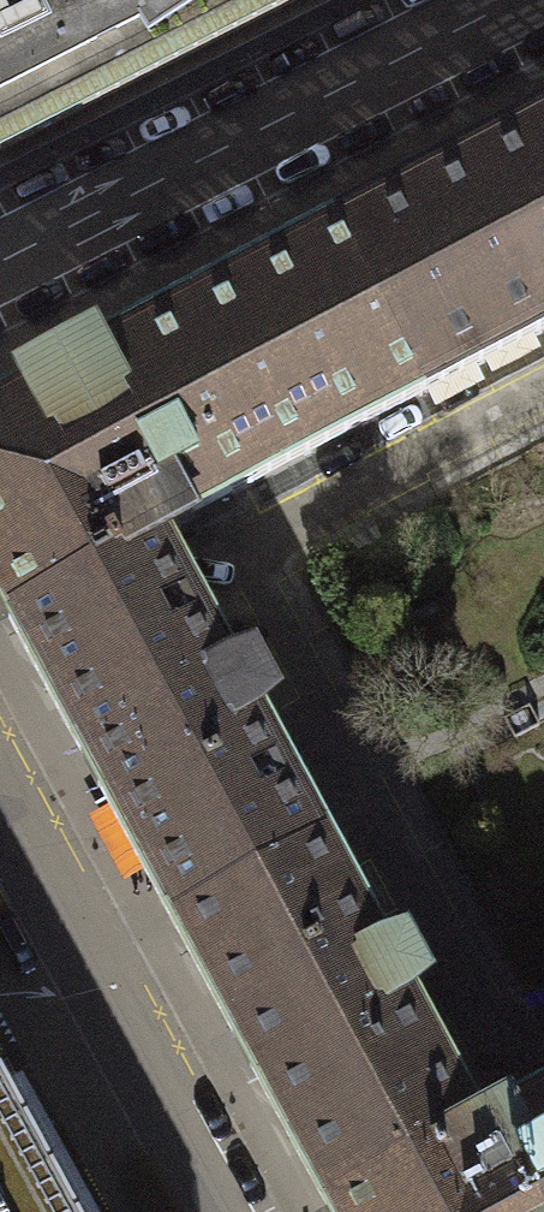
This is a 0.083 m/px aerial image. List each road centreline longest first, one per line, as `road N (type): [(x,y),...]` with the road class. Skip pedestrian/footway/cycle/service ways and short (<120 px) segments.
road 1 (residential): [(0,262),(514,0)]
road 2 (residential): [(0,799),(217,1211)]

